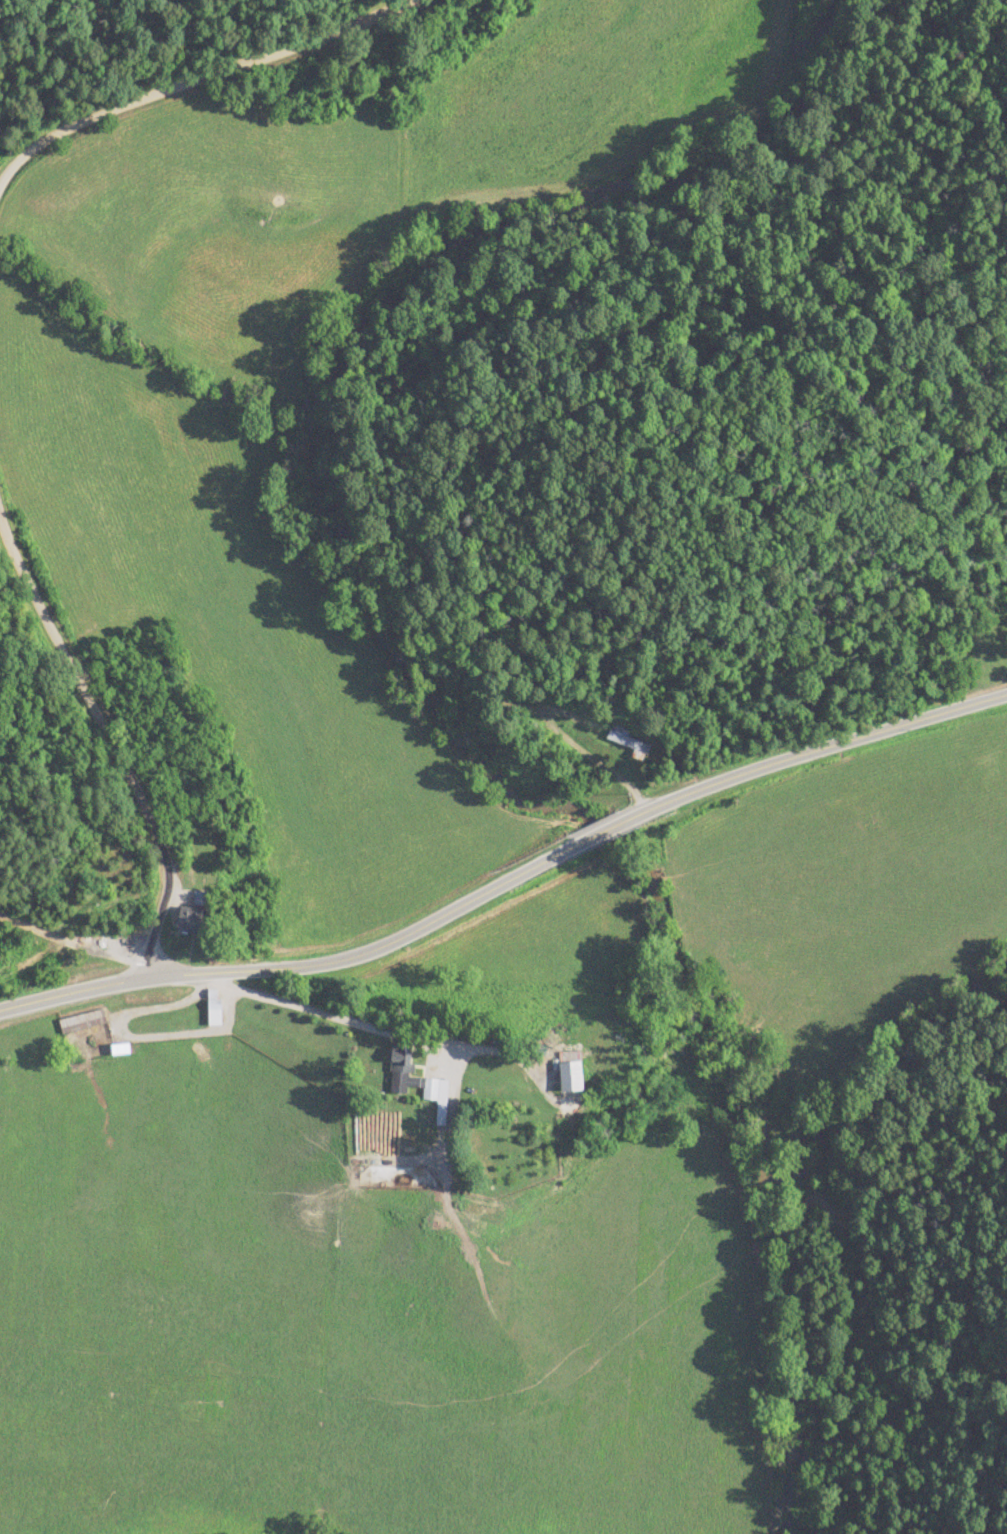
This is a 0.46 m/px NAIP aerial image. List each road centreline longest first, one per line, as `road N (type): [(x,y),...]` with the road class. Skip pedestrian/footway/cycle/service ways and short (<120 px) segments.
road 1 (residential): [(145,980),(181,819),(44,621),(0,434),(0,208),(38,144),(187,79),(412,0)]
road 2 (secondary): [(577,845),(433,928),(311,967),(145,980),(0,1013)]
road 3 (secondary): [(1006,697),(627,820)]

